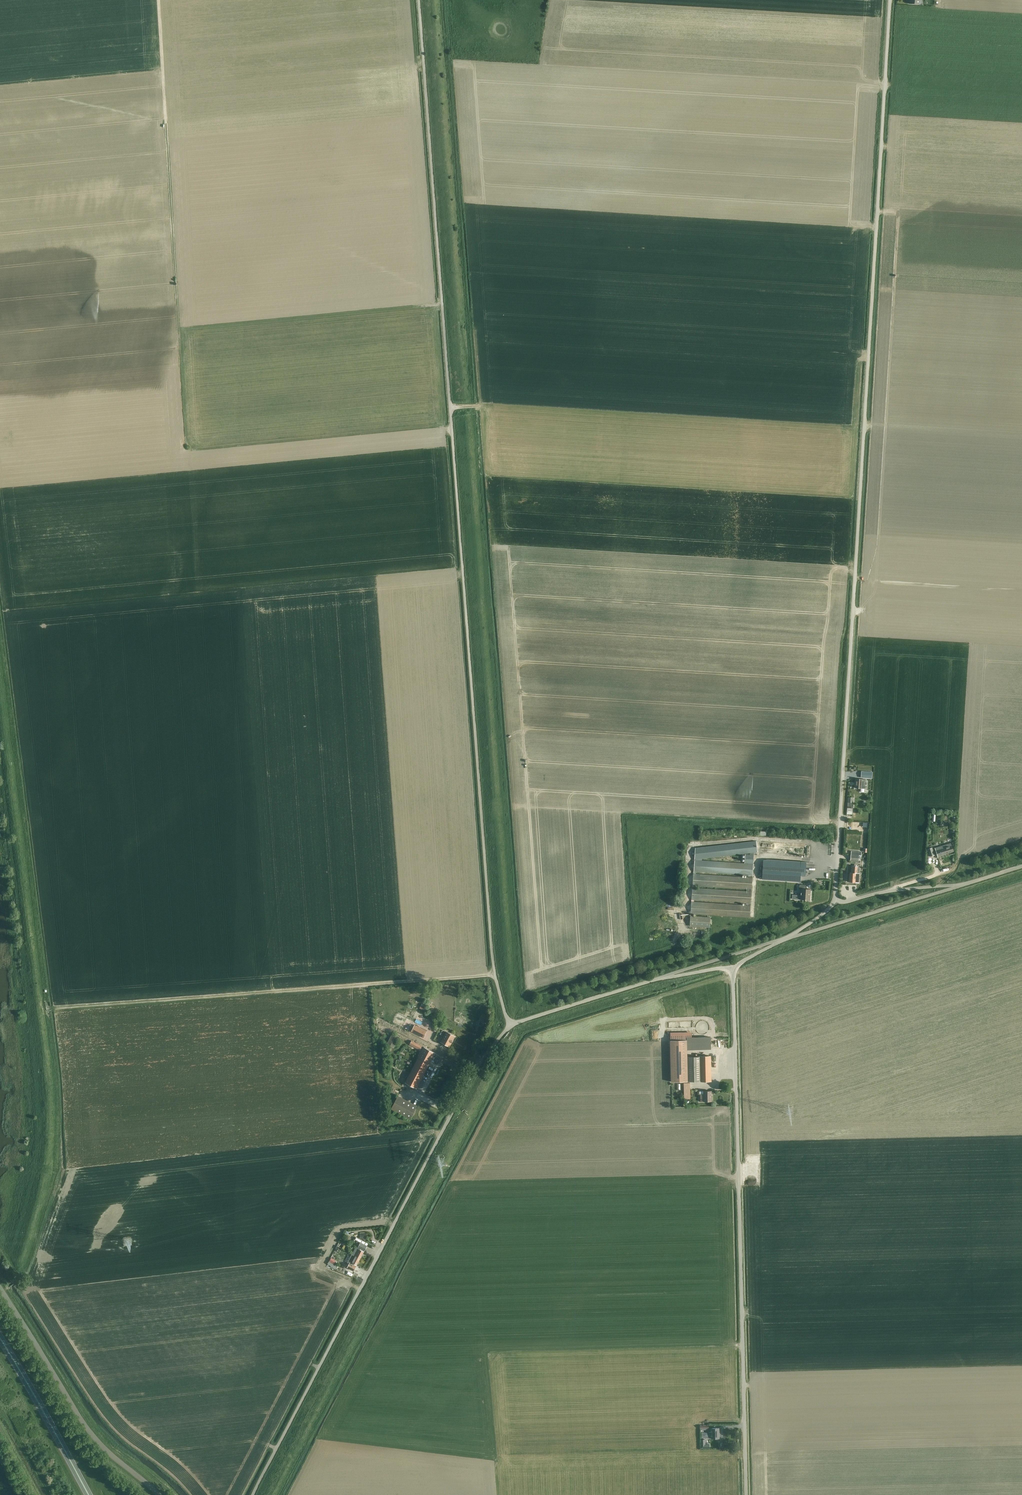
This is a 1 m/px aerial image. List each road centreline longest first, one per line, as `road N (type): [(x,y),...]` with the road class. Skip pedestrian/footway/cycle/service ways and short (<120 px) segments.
road 1 (unclassified): [(510,1024),(489,929),(416,0)]
road 2 (unclassified): [(836,900),(890,0)]
road 3 (unclassified): [(253,1494),(458,1101),(510,1024)]
road 4 (unclassified): [(746,1494),(734,971)]
road 5 (track): [(158,0),(183,450)]
road 6 (unclassified): [(158,1494),(95,1440),(0,1288)]
road 7 (trunk): [(88,1494),(0,1338)]
road 8 (unclassified): [(792,937),(959,885)]
road 9 (unclassified): [(510,1024),(661,977)]
road 10 (unclassified): [(661,977),(778,941)]

